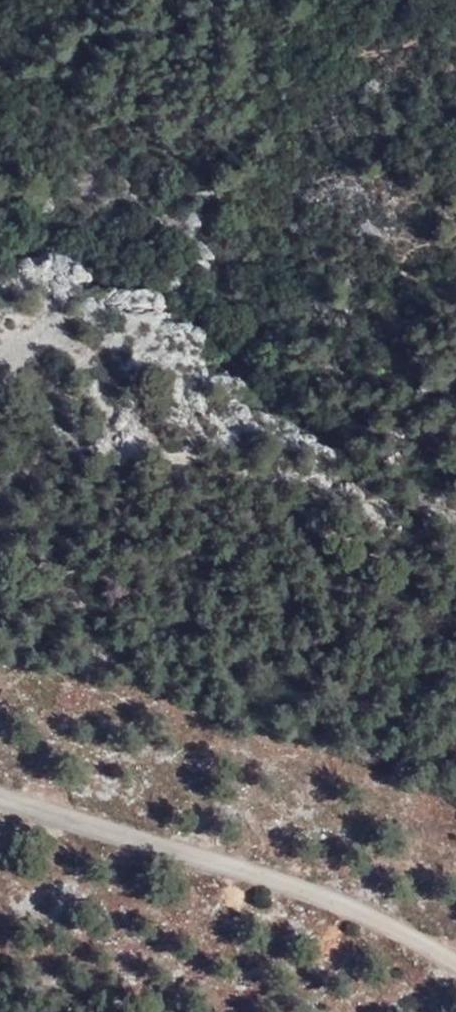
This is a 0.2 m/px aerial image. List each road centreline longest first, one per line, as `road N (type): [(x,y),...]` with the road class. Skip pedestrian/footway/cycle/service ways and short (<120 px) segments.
road 1 (unclassified): [(455,961),(329,896),(0,796)]

